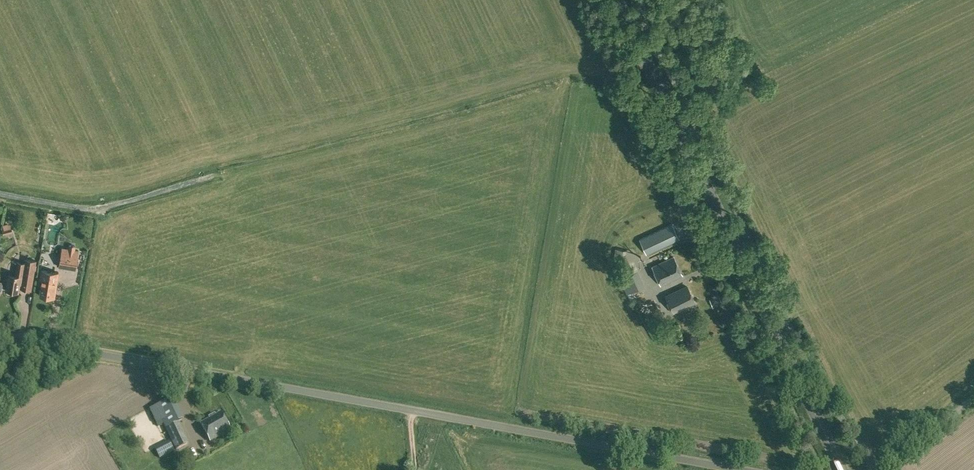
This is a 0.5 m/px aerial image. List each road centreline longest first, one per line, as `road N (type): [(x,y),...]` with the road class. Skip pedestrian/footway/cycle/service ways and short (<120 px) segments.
road 1 (tertiary): [(744,469),(0,335)]
road 2 (secondary): [(843,469),(614,0)]
road 3 (unclassified): [(876,469),(973,398)]

